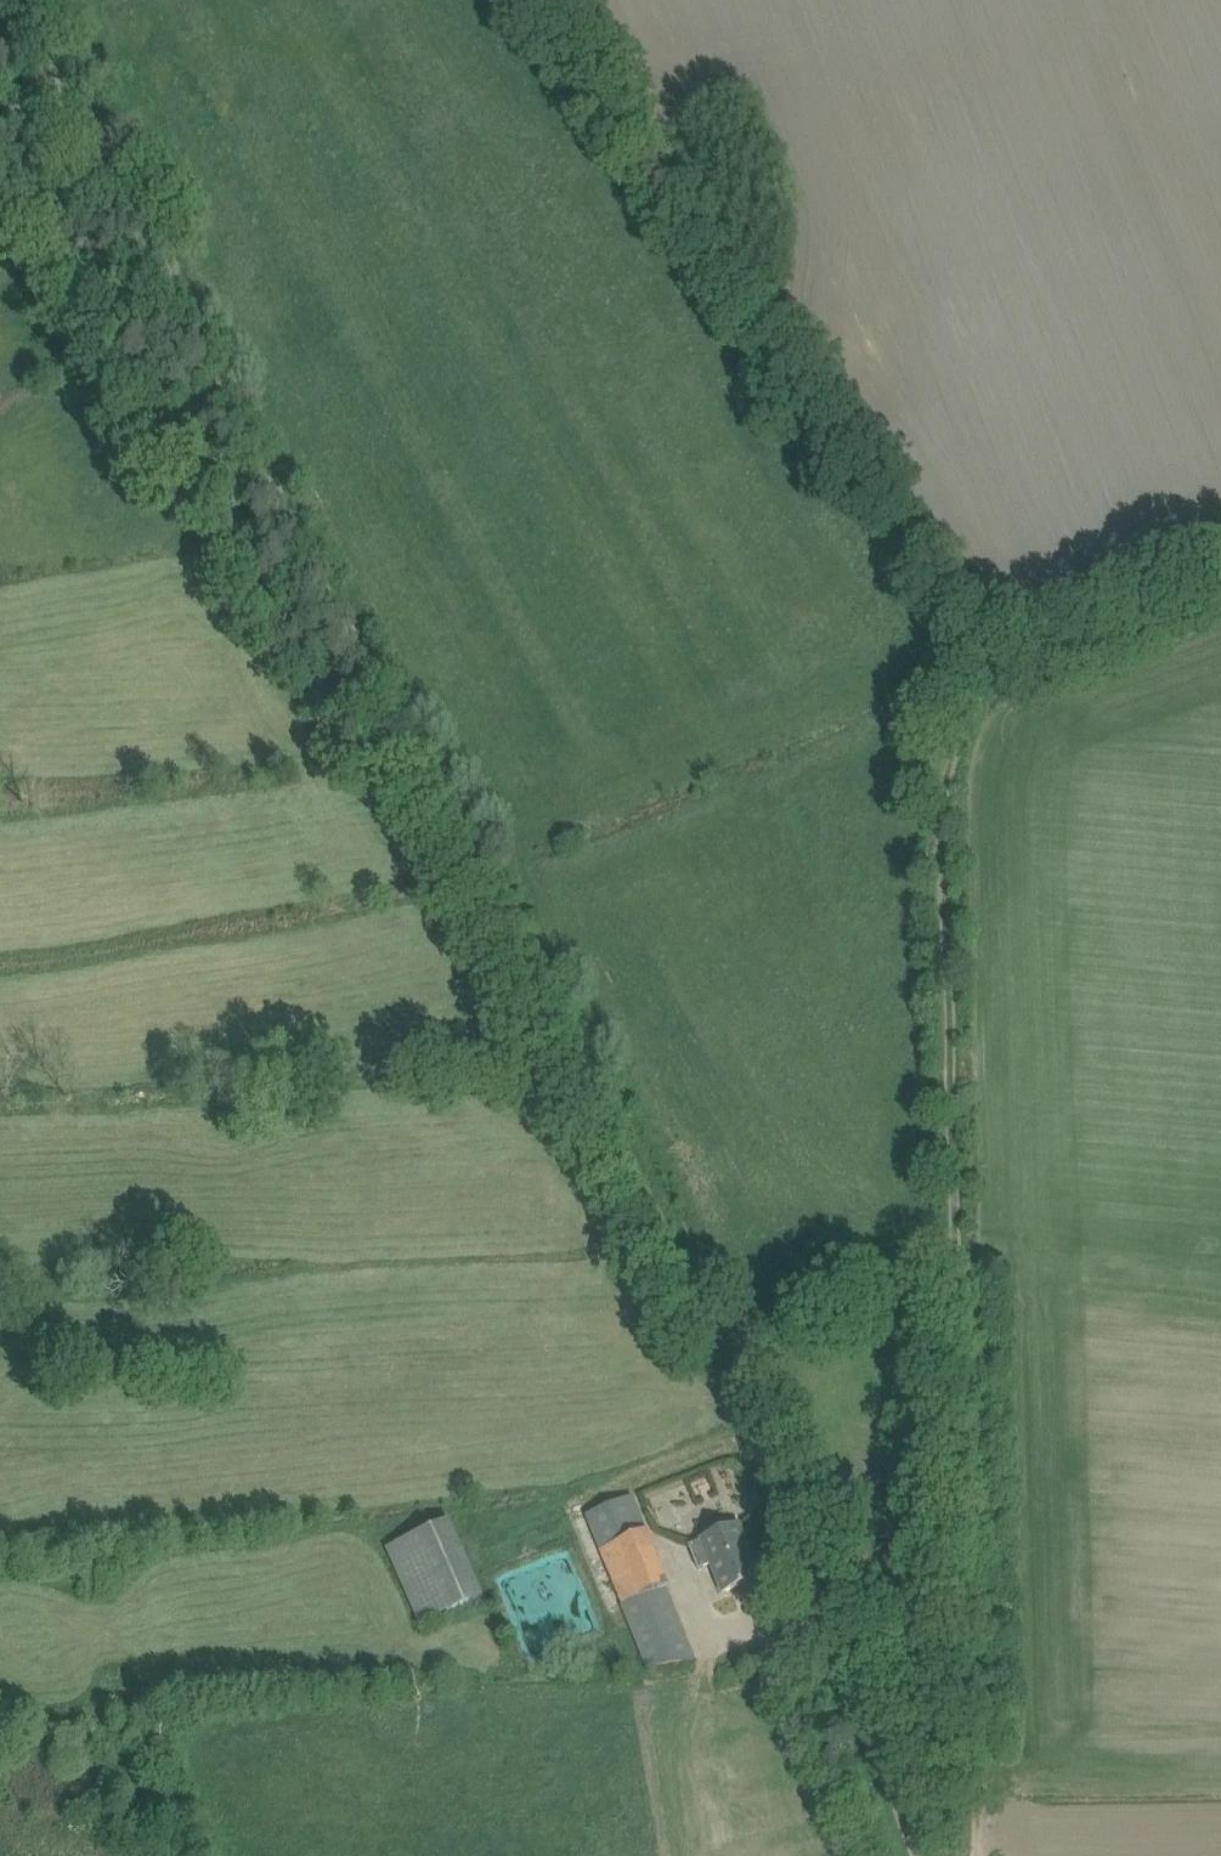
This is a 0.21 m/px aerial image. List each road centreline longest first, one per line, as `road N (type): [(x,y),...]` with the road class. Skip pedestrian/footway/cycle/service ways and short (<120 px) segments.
road 1 (track): [(977,1855),(948,999),(950,759),(995,684),(1220,599)]
road 2 (unclassified): [(921,1855),(755,1436)]

